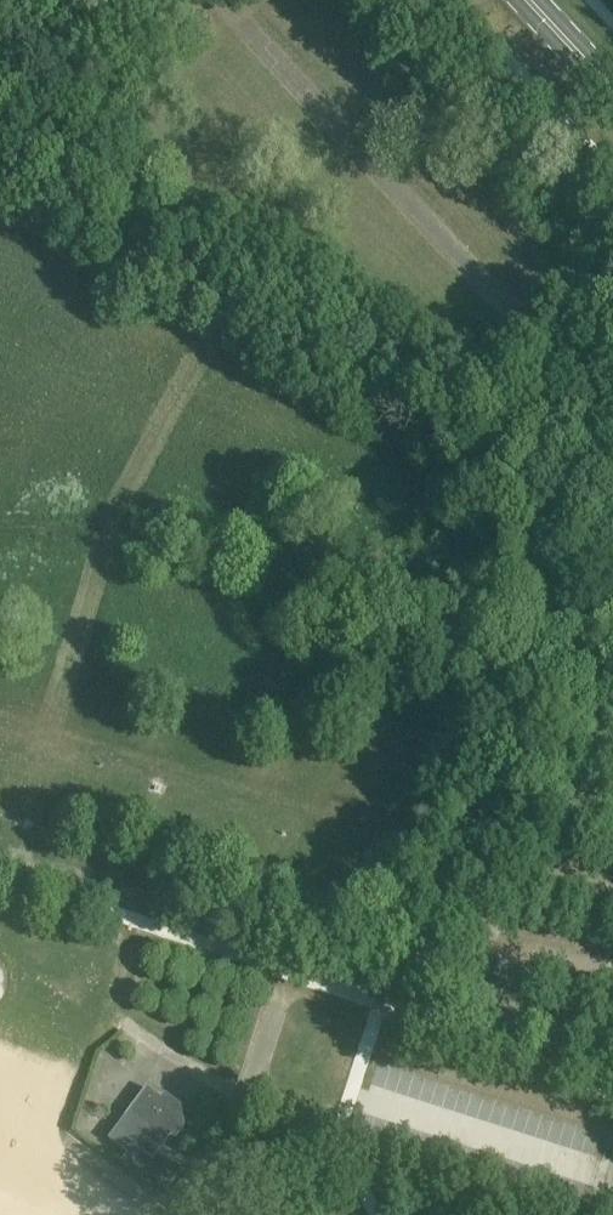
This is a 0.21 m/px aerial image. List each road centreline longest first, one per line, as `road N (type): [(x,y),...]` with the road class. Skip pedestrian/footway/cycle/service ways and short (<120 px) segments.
road 1 (primary): [(612,90),(529,0)]

